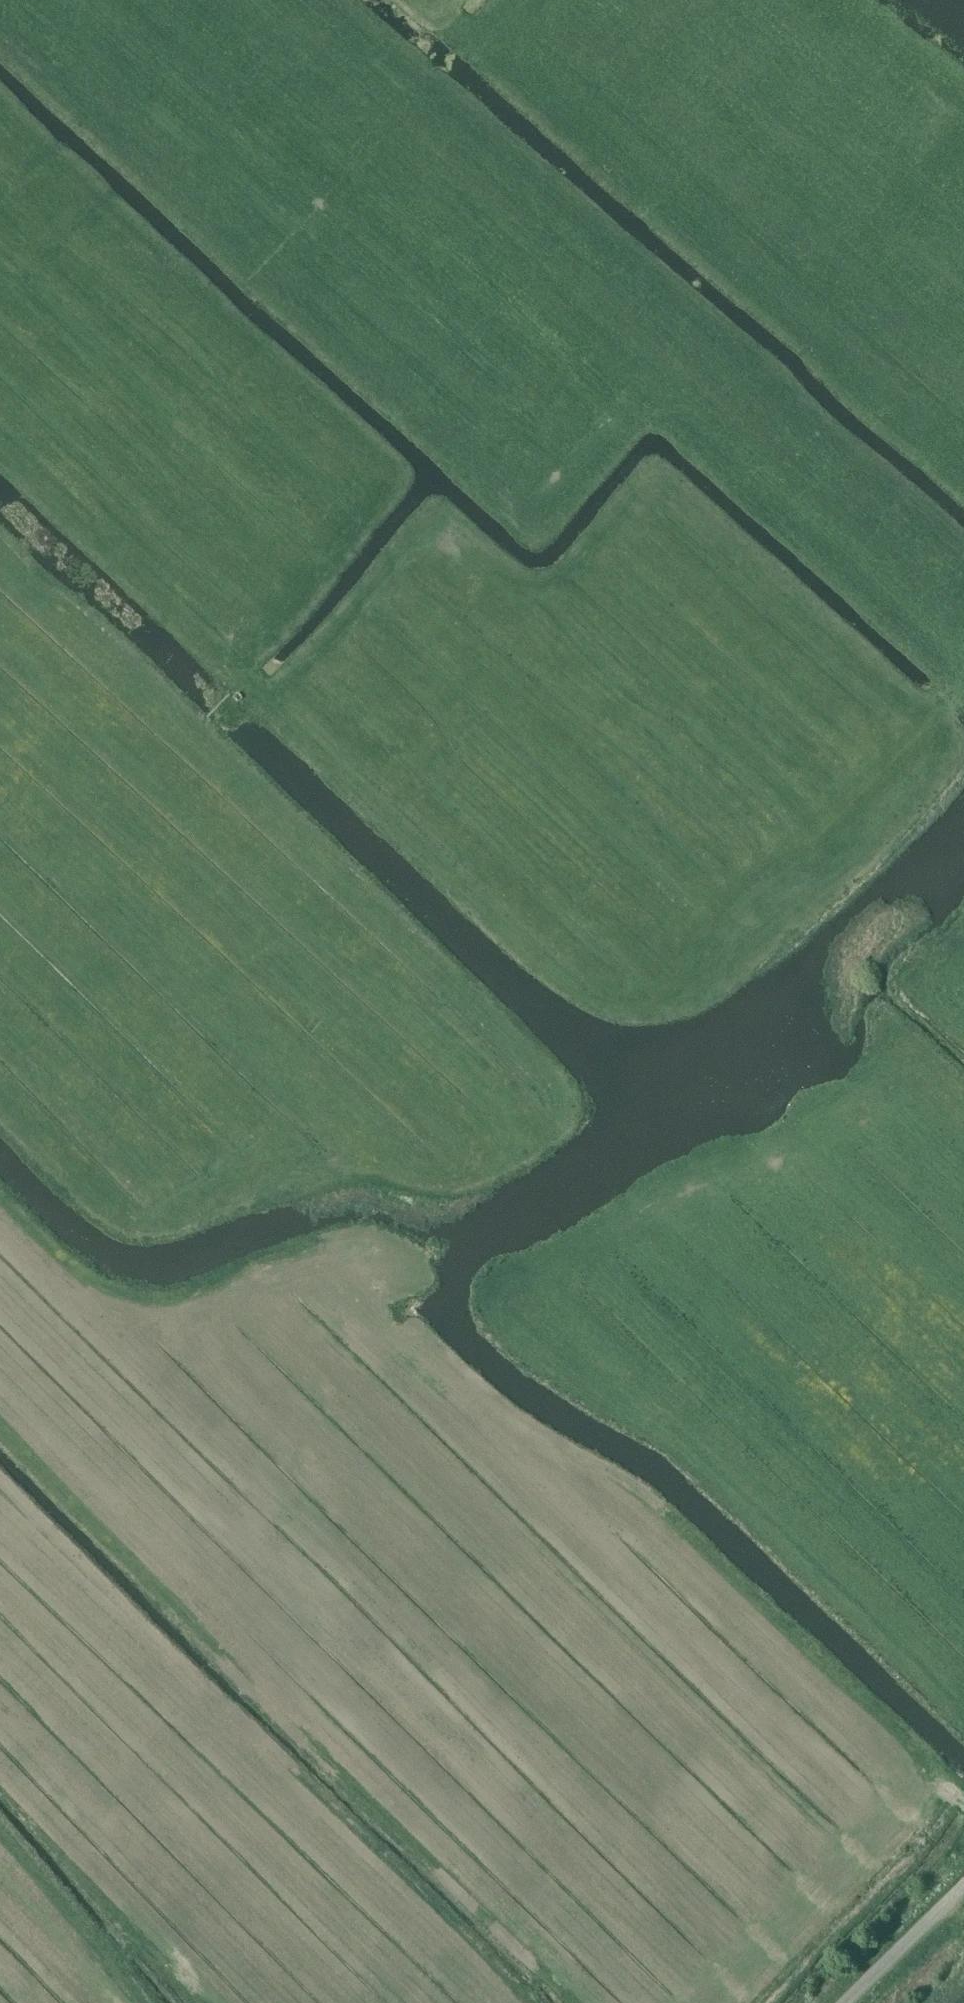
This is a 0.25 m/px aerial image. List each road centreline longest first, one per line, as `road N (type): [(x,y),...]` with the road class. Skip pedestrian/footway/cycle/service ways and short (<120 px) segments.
road 1 (unclassified): [(963,1896),(853,2002)]

